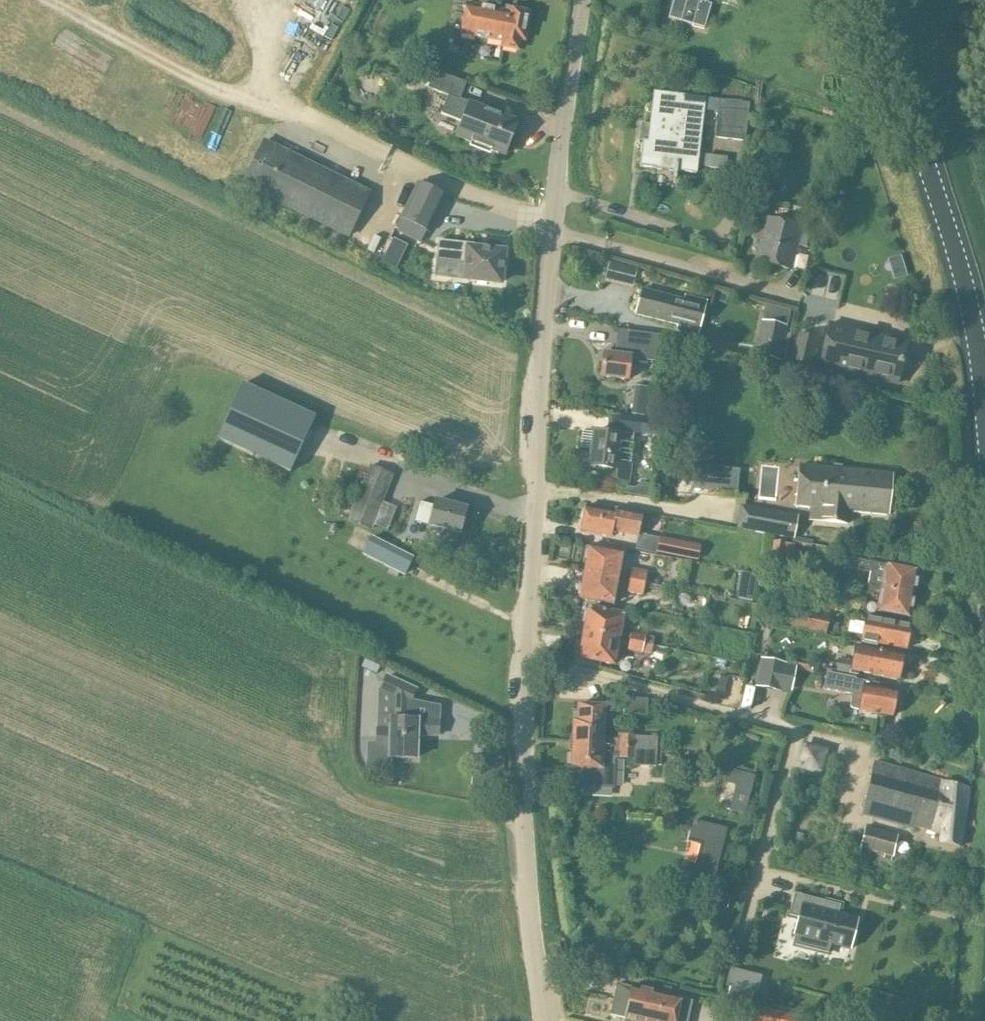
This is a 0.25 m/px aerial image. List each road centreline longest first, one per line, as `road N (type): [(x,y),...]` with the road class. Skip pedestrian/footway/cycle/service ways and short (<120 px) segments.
road 1 (unclassified): [(545,1020),(524,821),(526,658),(544,298),(583,0)]
road 2 (secondary): [(984,419),(982,372),(947,230),(869,0)]
road 3 (track): [(304,115),(223,93),(45,0)]

